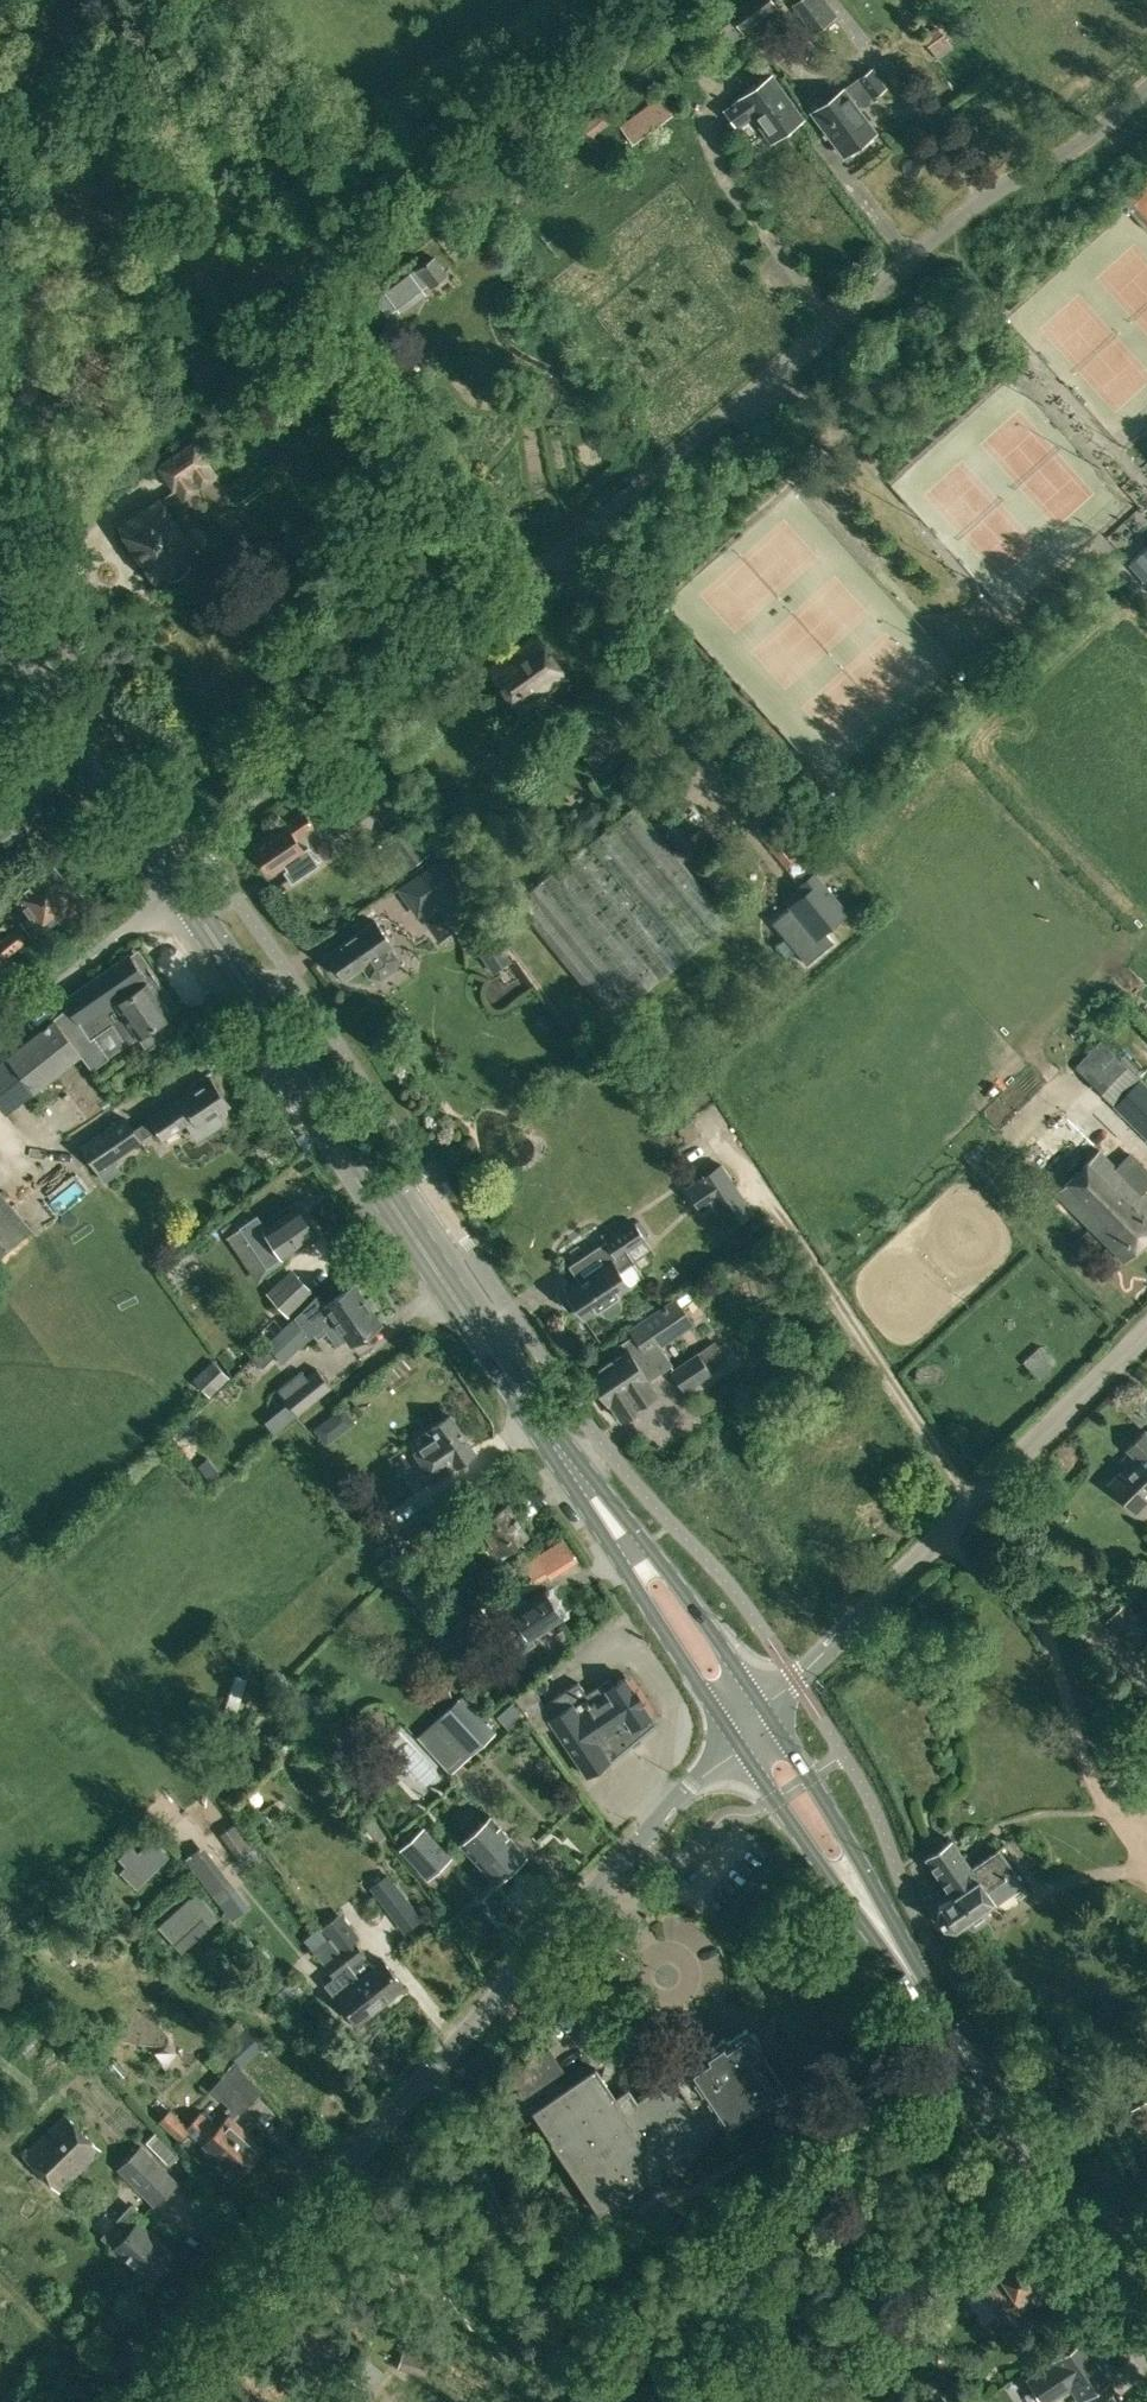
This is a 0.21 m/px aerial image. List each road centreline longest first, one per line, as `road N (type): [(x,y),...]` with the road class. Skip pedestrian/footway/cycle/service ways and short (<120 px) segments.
road 1 (unclassified): [(1146,88),(1060,158),(991,191),(201,850),(175,880)]
road 2 (unclassified): [(135,2401),(737,1741)]
road 3 (primary): [(517,1389),(175,880)]
road 4 (unclassified): [(765,1710),(1146,1330)]
road 5 (primary): [(517,1389),(737,1741)]
road 6 (primary): [(765,1710),(647,1544),(517,1389)]
road 7 (primary): [(960,2050),(868,1873),(765,1710)]
road 8 (primary): [(737,1741),(960,2050)]
road 9 (primary): [(1146,2329),(960,2050)]
road 10 (primary): [(175,880),(0,617)]
road 11 (unclassified): [(0,1035),(175,880)]

